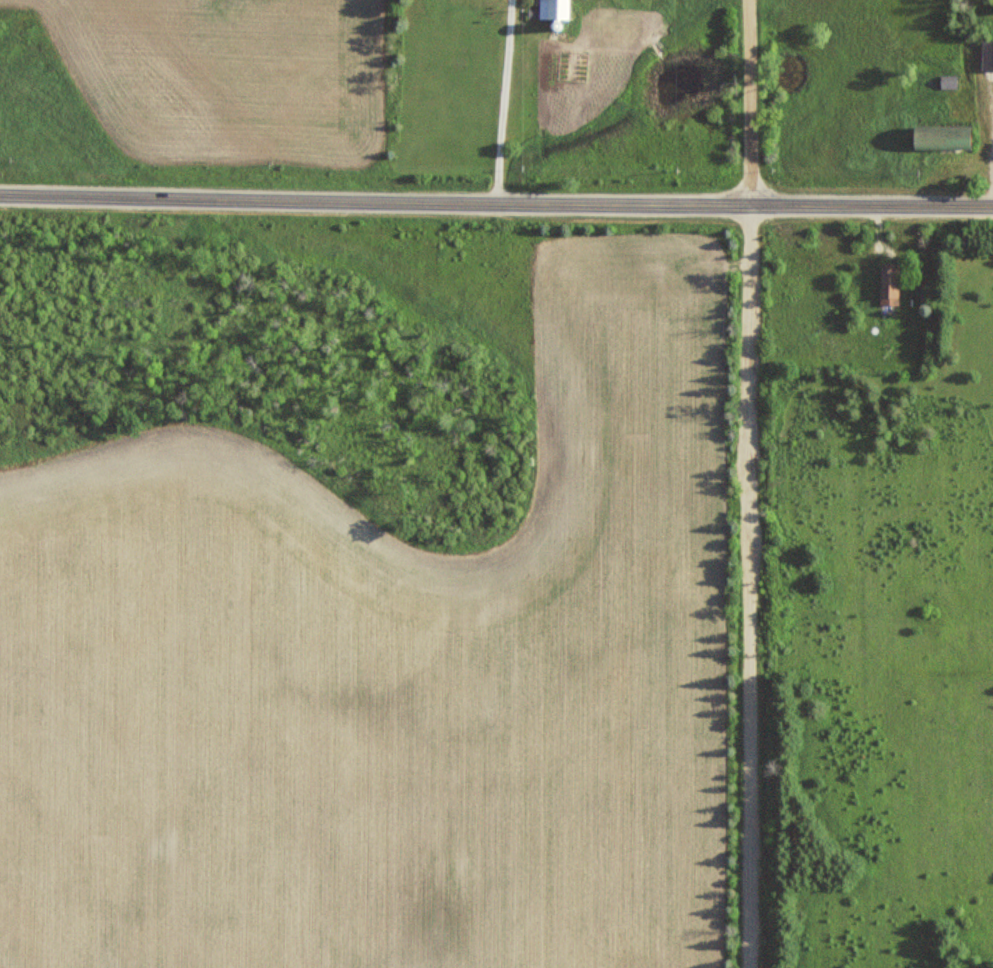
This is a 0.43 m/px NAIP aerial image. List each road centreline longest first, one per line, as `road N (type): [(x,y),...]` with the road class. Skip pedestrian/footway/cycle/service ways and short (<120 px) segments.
road 1 (tertiary): [(992,202),(0,192)]
road 2 (residential): [(752,967),(749,203)]
road 3 (residential): [(749,203),(746,0)]

